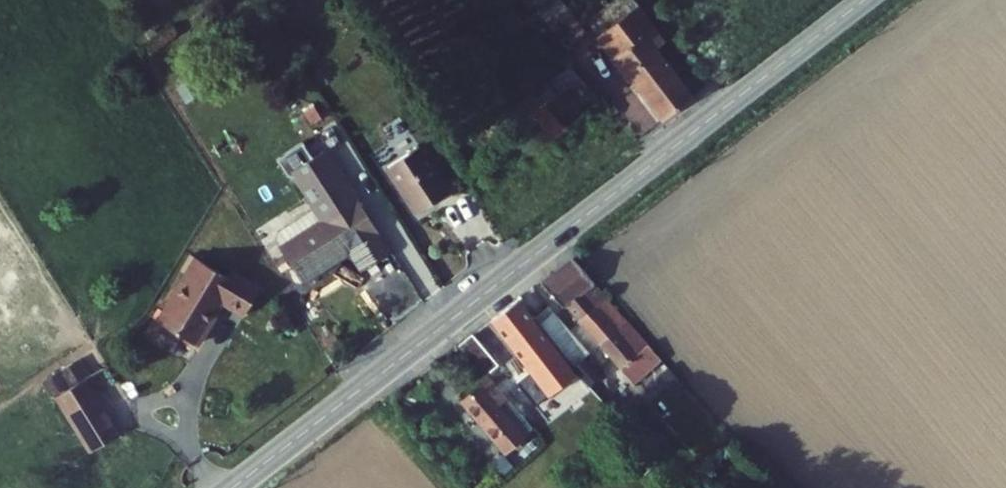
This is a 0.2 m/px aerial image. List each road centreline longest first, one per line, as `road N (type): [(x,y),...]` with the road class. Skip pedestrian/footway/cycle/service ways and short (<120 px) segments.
road 1 (tertiary): [(865,0),(234,487)]

